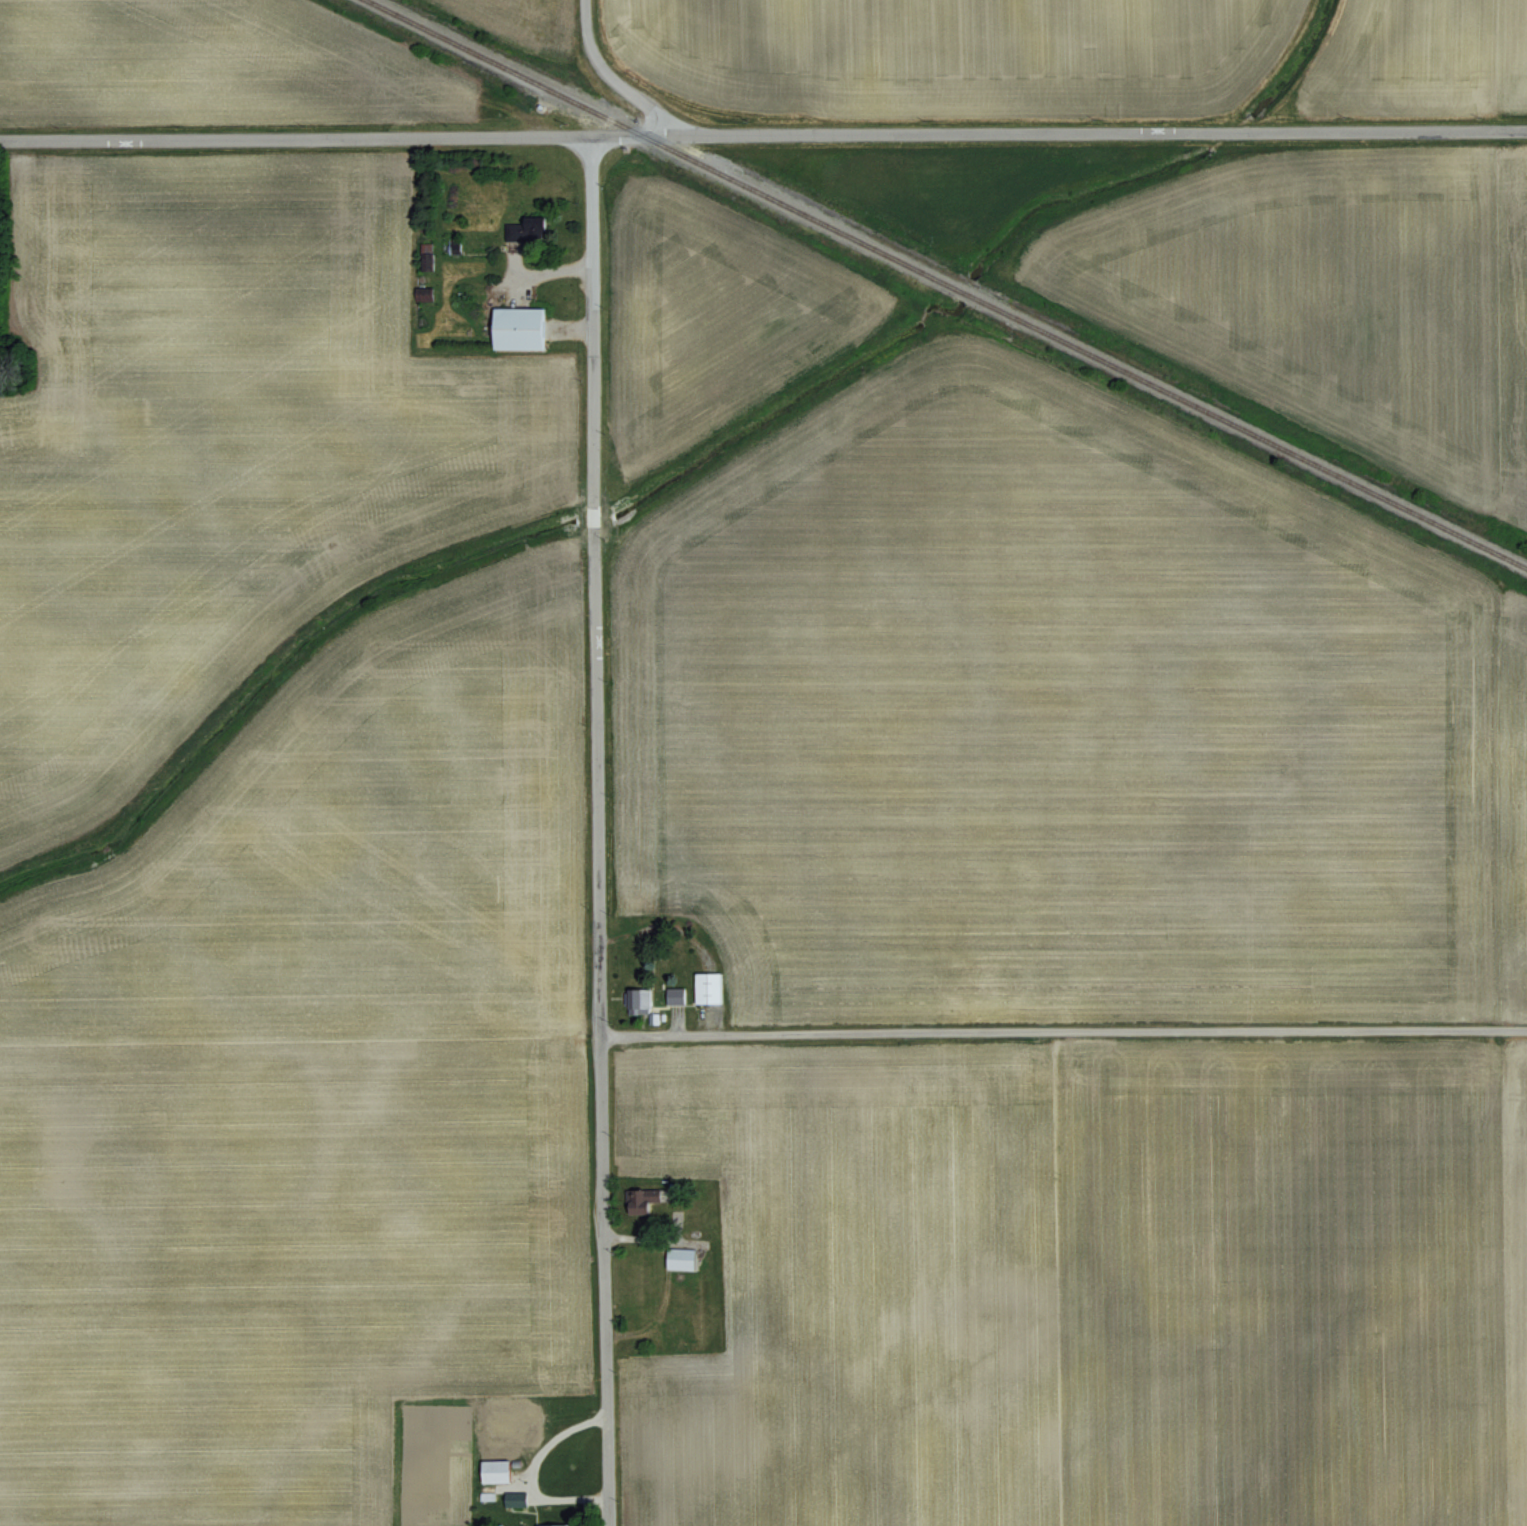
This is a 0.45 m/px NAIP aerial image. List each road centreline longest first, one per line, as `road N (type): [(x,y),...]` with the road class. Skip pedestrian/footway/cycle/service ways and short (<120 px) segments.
road 1 (residential): [(0,140),(1526,129)]
road 2 (residential): [(609,1525),(593,534)]
road 3 (residential): [(601,1037),(1526,1030)]
road 4 (residential): [(593,497),(592,135)]
road 5 (residential): [(674,134),(598,64),(584,0)]

